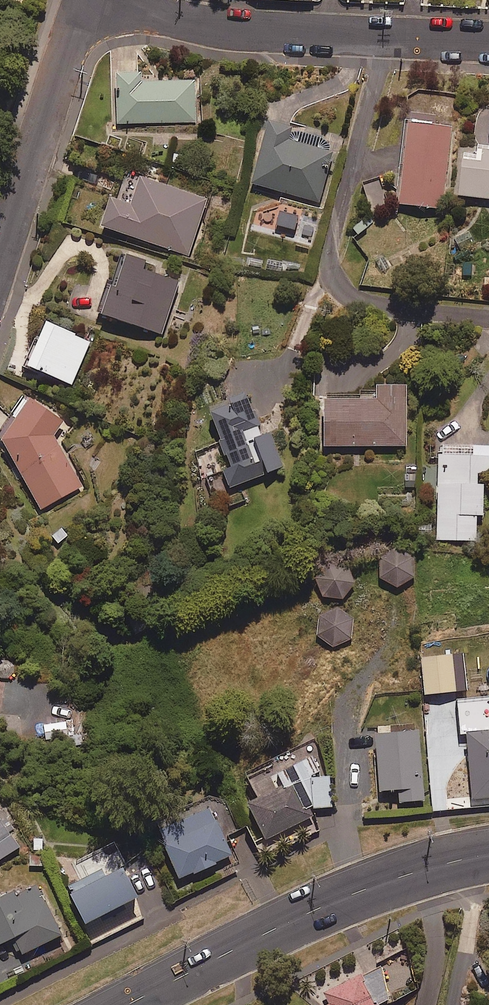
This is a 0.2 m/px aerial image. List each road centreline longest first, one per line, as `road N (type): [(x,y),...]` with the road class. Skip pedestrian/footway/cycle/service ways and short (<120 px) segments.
road 1 (tertiary): [(129,1004),(363,884),(482,852)]
road 2 (residential): [(488,40),(272,32),(108,0)]
road 3 (residential): [(0,197),(84,0)]
road 4 (residential): [(448,1004),(482,852)]

